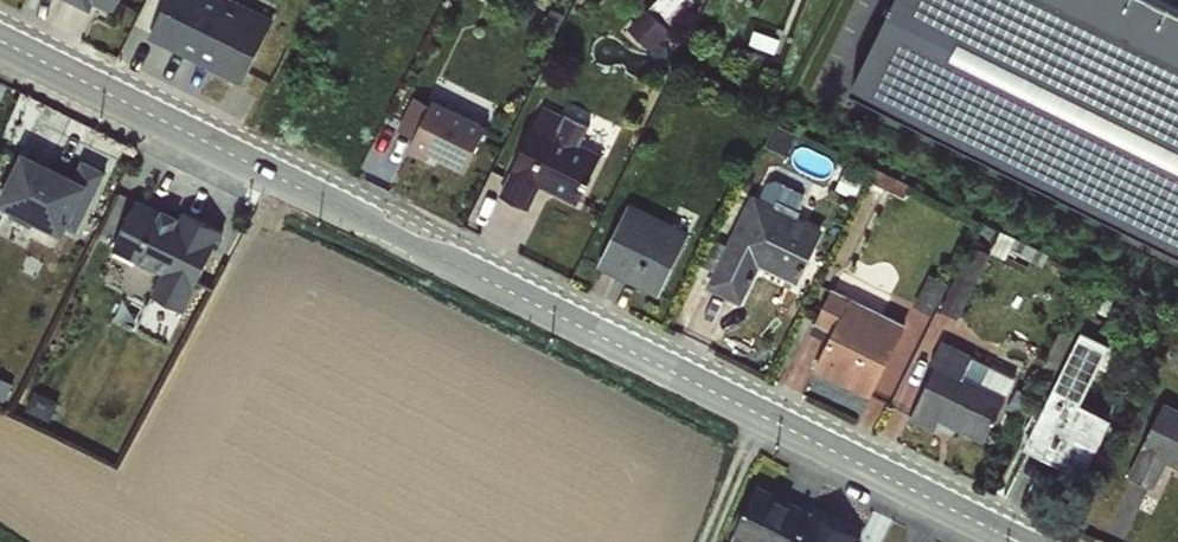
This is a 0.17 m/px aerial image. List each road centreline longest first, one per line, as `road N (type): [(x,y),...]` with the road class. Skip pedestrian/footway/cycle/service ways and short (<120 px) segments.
road 1 (tertiary): [(1018,541),(0,42)]

